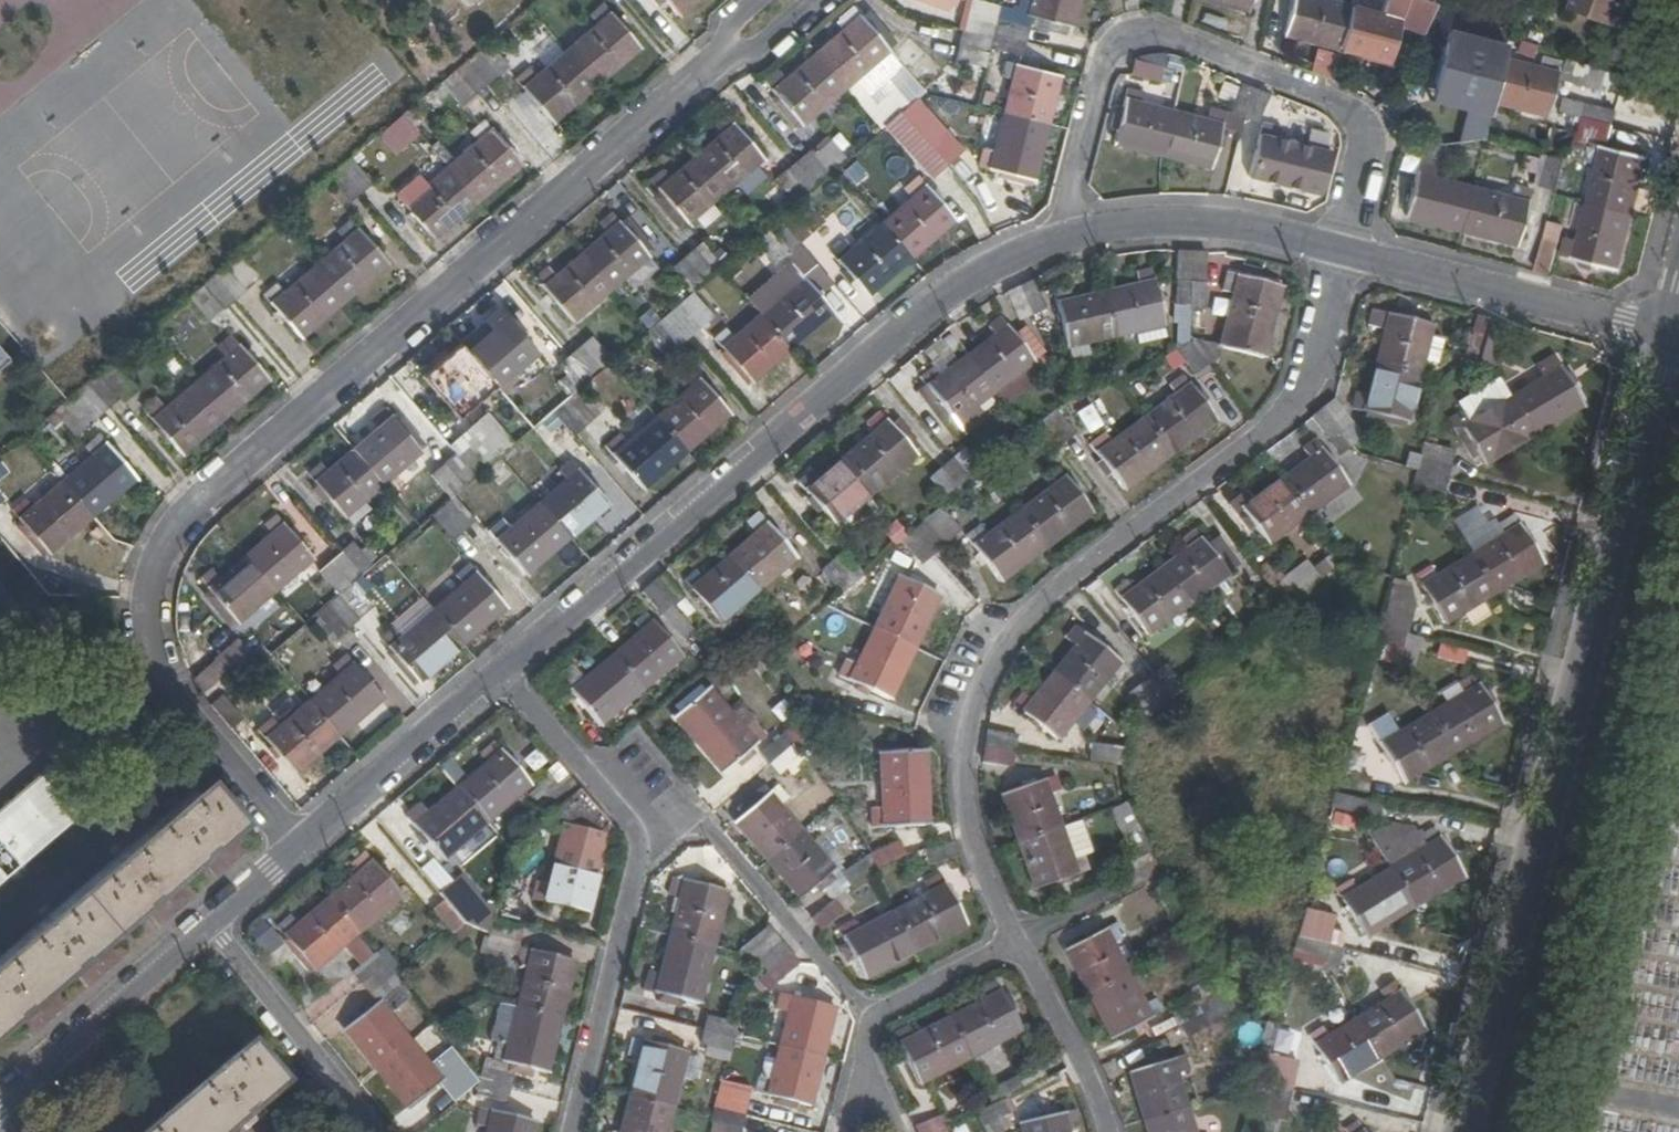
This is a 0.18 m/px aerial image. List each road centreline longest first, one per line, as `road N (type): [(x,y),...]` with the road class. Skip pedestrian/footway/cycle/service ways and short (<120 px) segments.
road 1 (residential): [(722,55),(174,534),(151,599),(158,661),(184,711),(298,847)]
road 2 (residential): [(1344,253),(1298,399),(1231,462),(1067,583),(1002,652),(978,697),(964,756),(966,811),(981,867),(1021,946)]
road 3 (residential): [(1665,333),(1463,1131)]
road 4 (residential): [(505,670),(952,290),(1060,238)]
road 5 (residential): [(1344,253),(1369,146),(1366,129),(1354,117),(1162,41),(1131,43),(1100,73),(1060,238)]
road 6 (residential): [(640,866),(677,824),(705,825),(870,1030)]
road 7 (residential): [(1344,253),(1665,333)]
road 8 (residential): [(1060,238),(1197,225),(1344,253)]
road 9 (residential): [(0,1103),(210,922)]
road 10 (residential): [(640,866),(574,1131)]
road 11 (residential): [(298,847),(505,670)]
road 12 (residential): [(210,922),(377,1131)]
road 13 (residential): [(505,670),(626,817),(640,866)]
road 14 (residential): [(1021,946),(1107,1131)]
road 15 (residential): [(870,1030),(1021,946)]
road 16 (residential): [(1021,946),(1133,883)]

